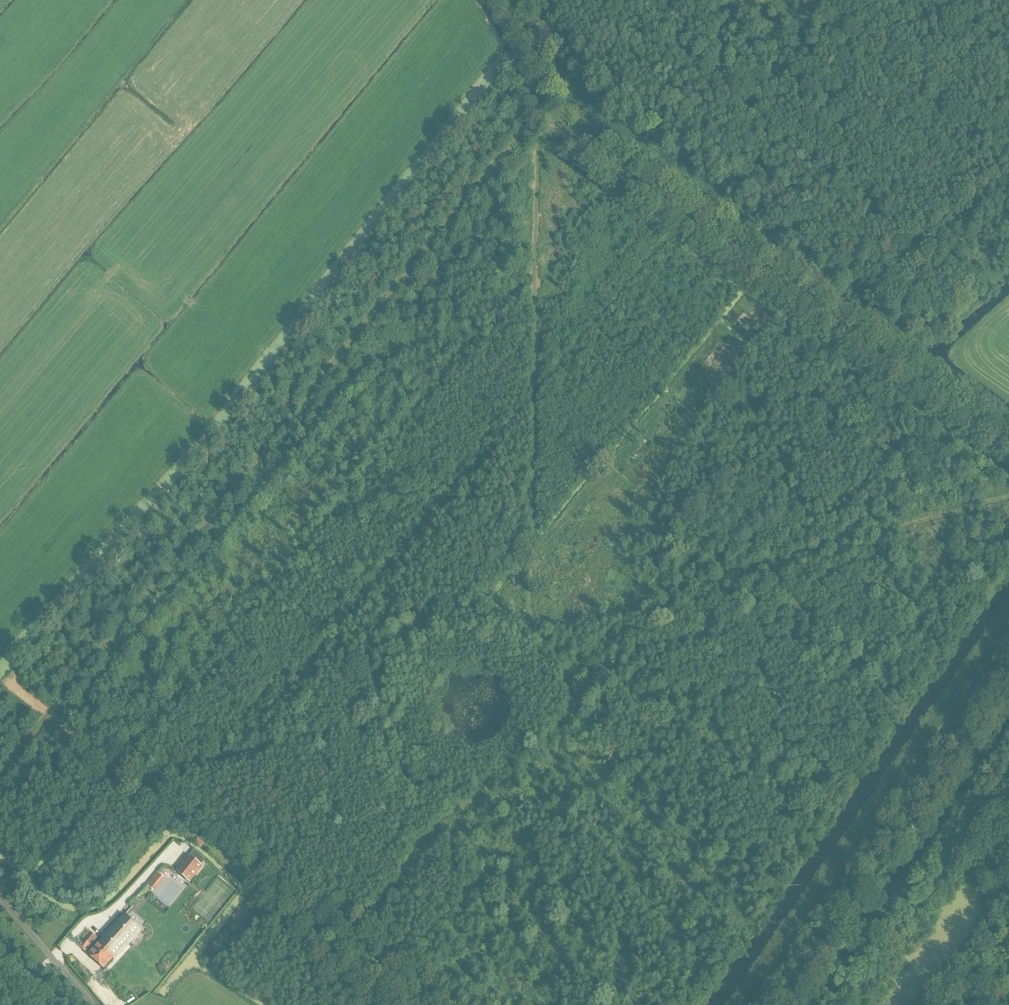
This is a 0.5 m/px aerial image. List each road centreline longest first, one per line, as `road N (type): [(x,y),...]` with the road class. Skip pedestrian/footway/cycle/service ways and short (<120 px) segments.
road 1 (track): [(880,349),(538,116)]
road 2 (track): [(1008,444),(880,349)]
road 3 (residential): [(92,1004),(0,899)]
road 4 (track): [(538,116),(531,48),(506,0)]

